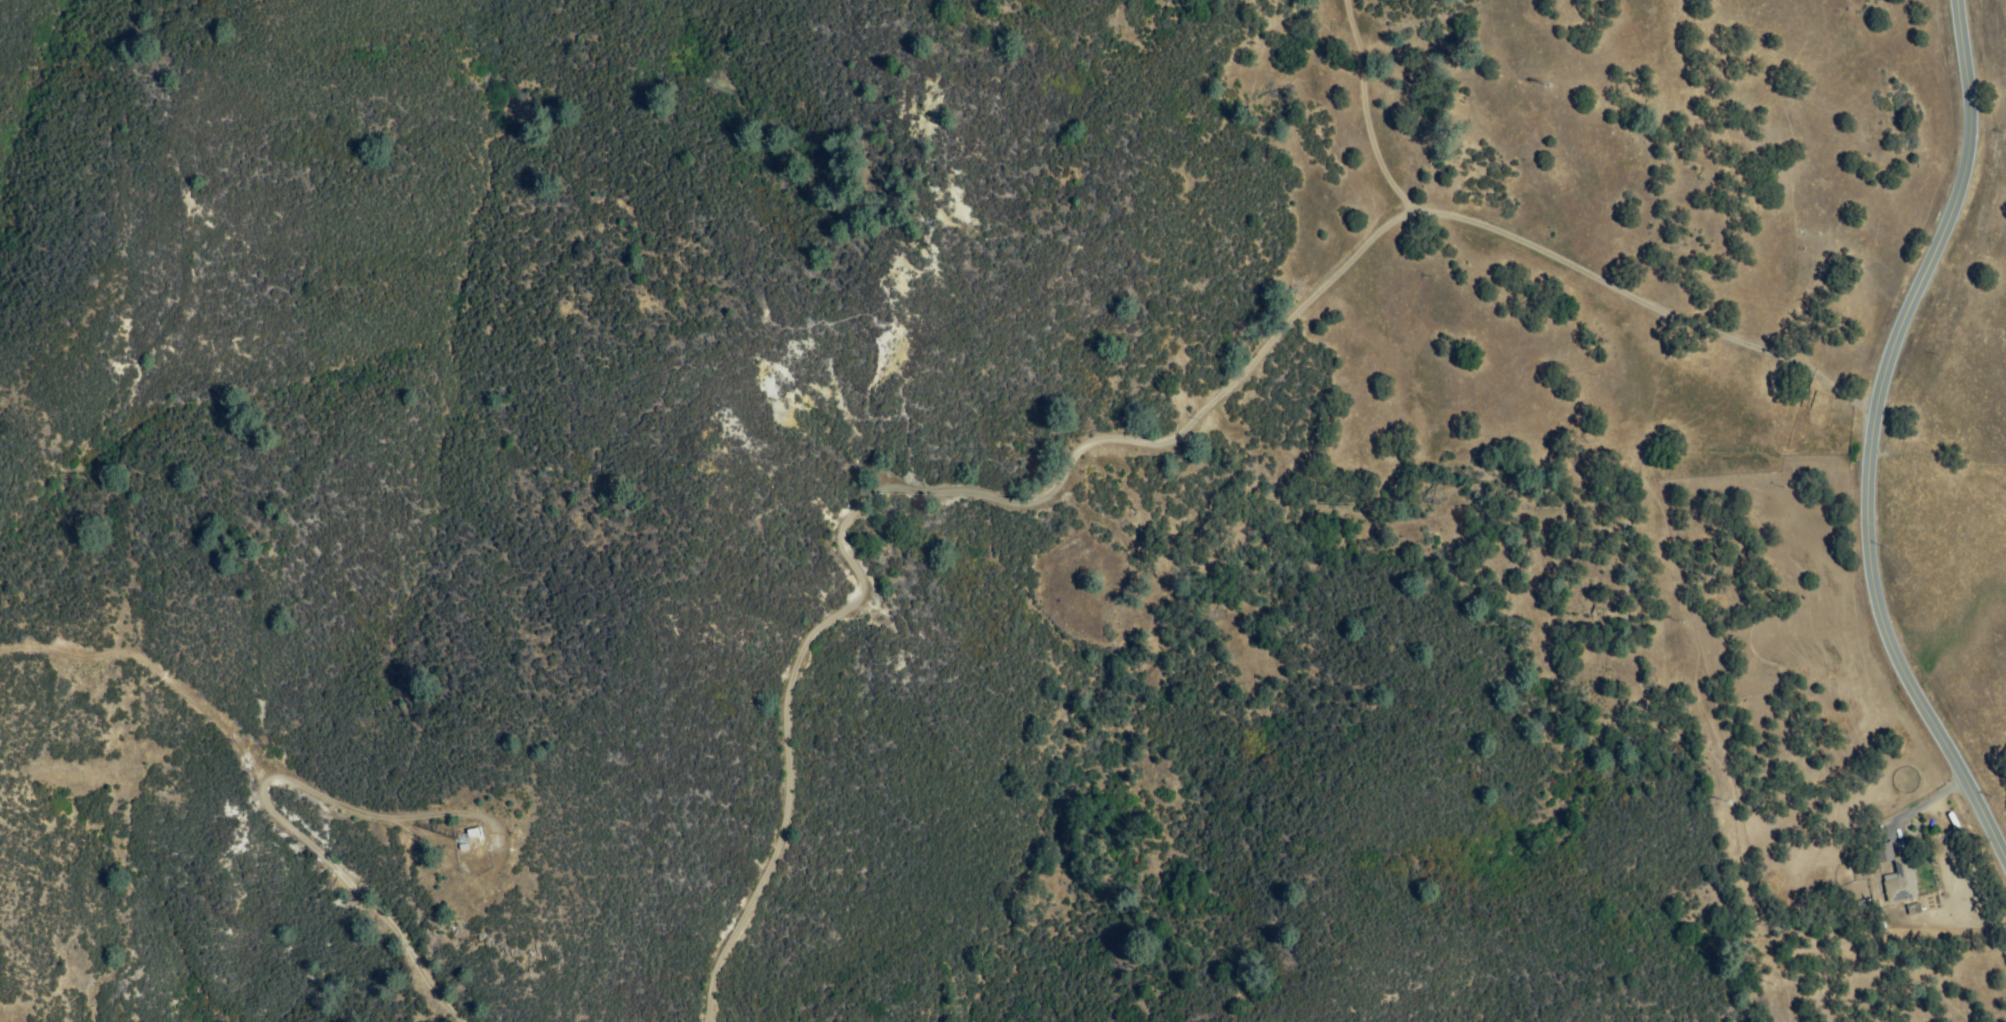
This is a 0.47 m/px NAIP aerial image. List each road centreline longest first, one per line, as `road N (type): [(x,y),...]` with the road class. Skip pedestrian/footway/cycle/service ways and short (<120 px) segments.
road 1 (tertiary): [(2005,857),(1891,643),(1869,512),(1886,380),(1971,150),(1959,0)]

